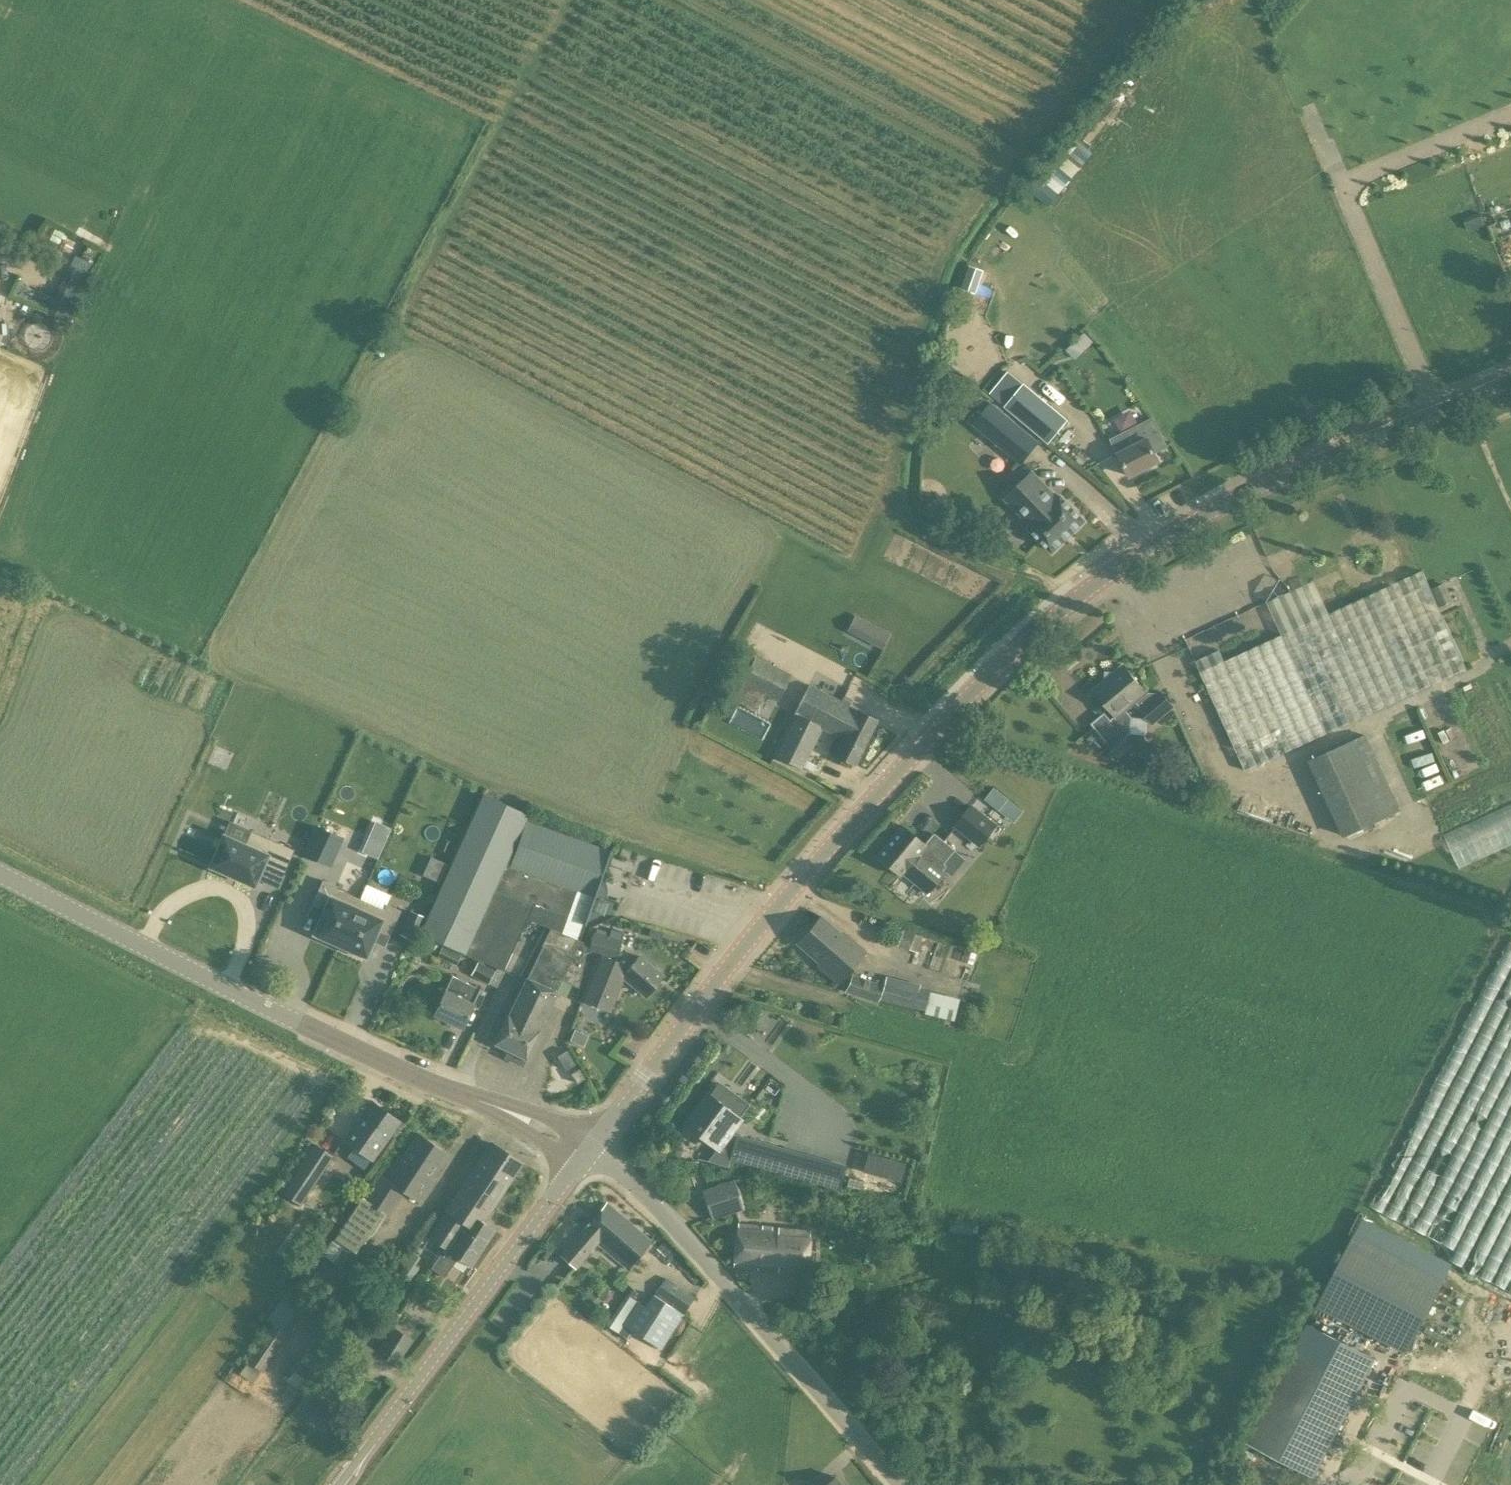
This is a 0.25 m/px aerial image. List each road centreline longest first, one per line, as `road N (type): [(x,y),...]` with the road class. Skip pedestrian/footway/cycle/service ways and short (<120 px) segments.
road 1 (tertiary): [(1437,411),(1229,497),(1076,599),(926,734),(751,935),(645,1076)]
road 2 (tertiary): [(589,1150),(279,1017),(0,877)]
road 3 (unclassified): [(900,1484),(648,1198),(589,1150)]
road 4 (tertiary): [(340,1484),(589,1150)]
road 5 (residential): [(1437,411),(1351,194),(1362,174),(1510,114)]

